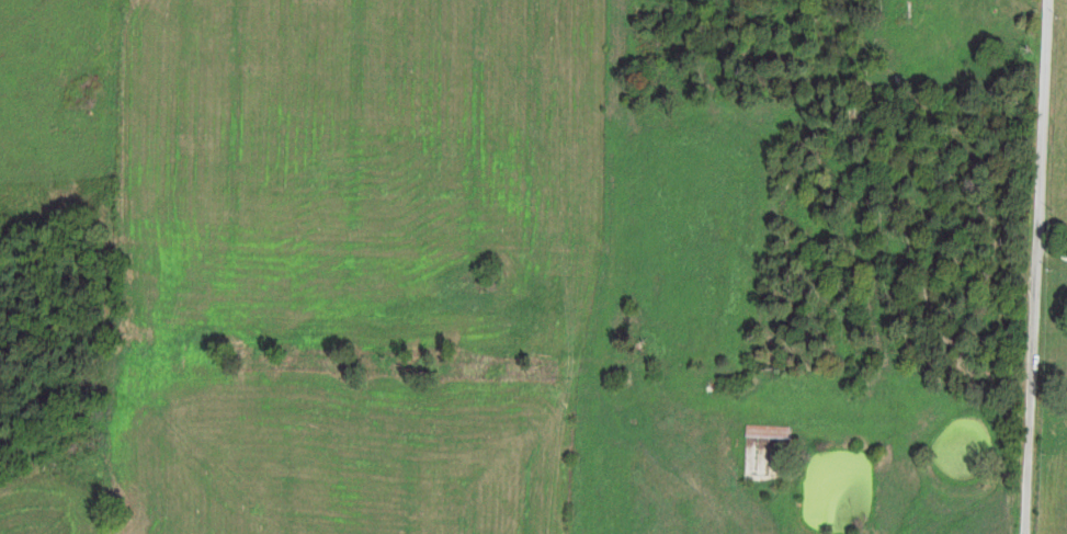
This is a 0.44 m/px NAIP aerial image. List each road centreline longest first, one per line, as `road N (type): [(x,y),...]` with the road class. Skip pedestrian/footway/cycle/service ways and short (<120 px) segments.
road 1 (residential): [(1029,533),(1048,0)]

